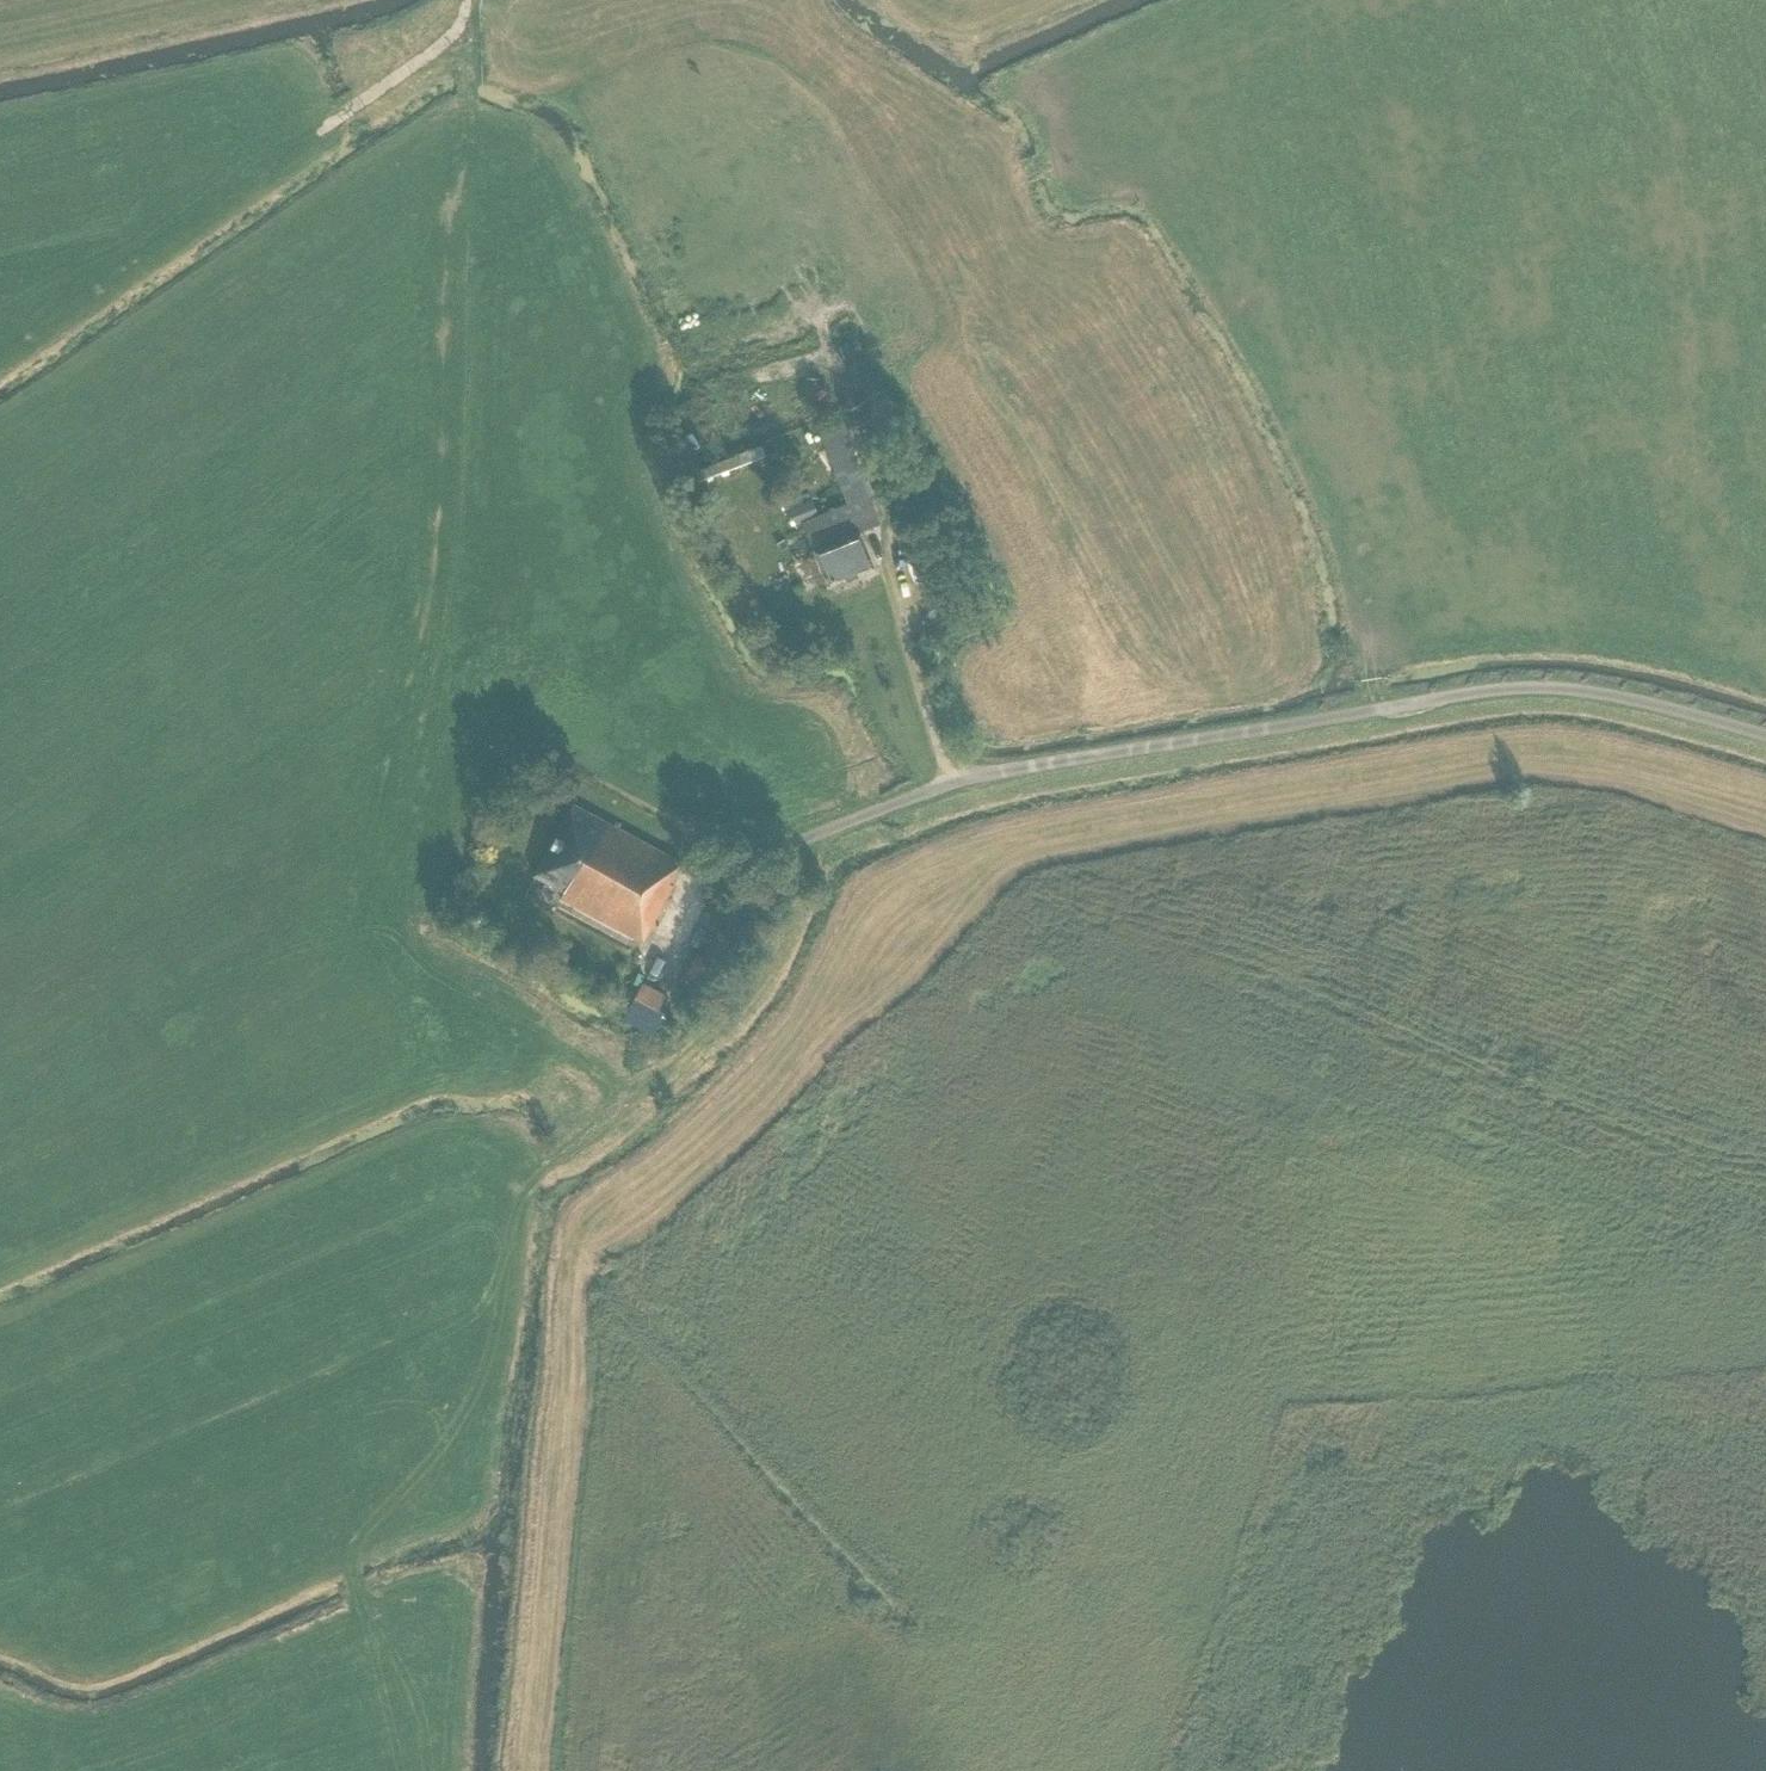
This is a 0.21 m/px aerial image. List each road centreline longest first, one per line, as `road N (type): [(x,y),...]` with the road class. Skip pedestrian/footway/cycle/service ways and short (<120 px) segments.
road 1 (unclassified): [(1765,737),(1615,696),(1538,686),(1483,690),(999,771),(823,830)]

